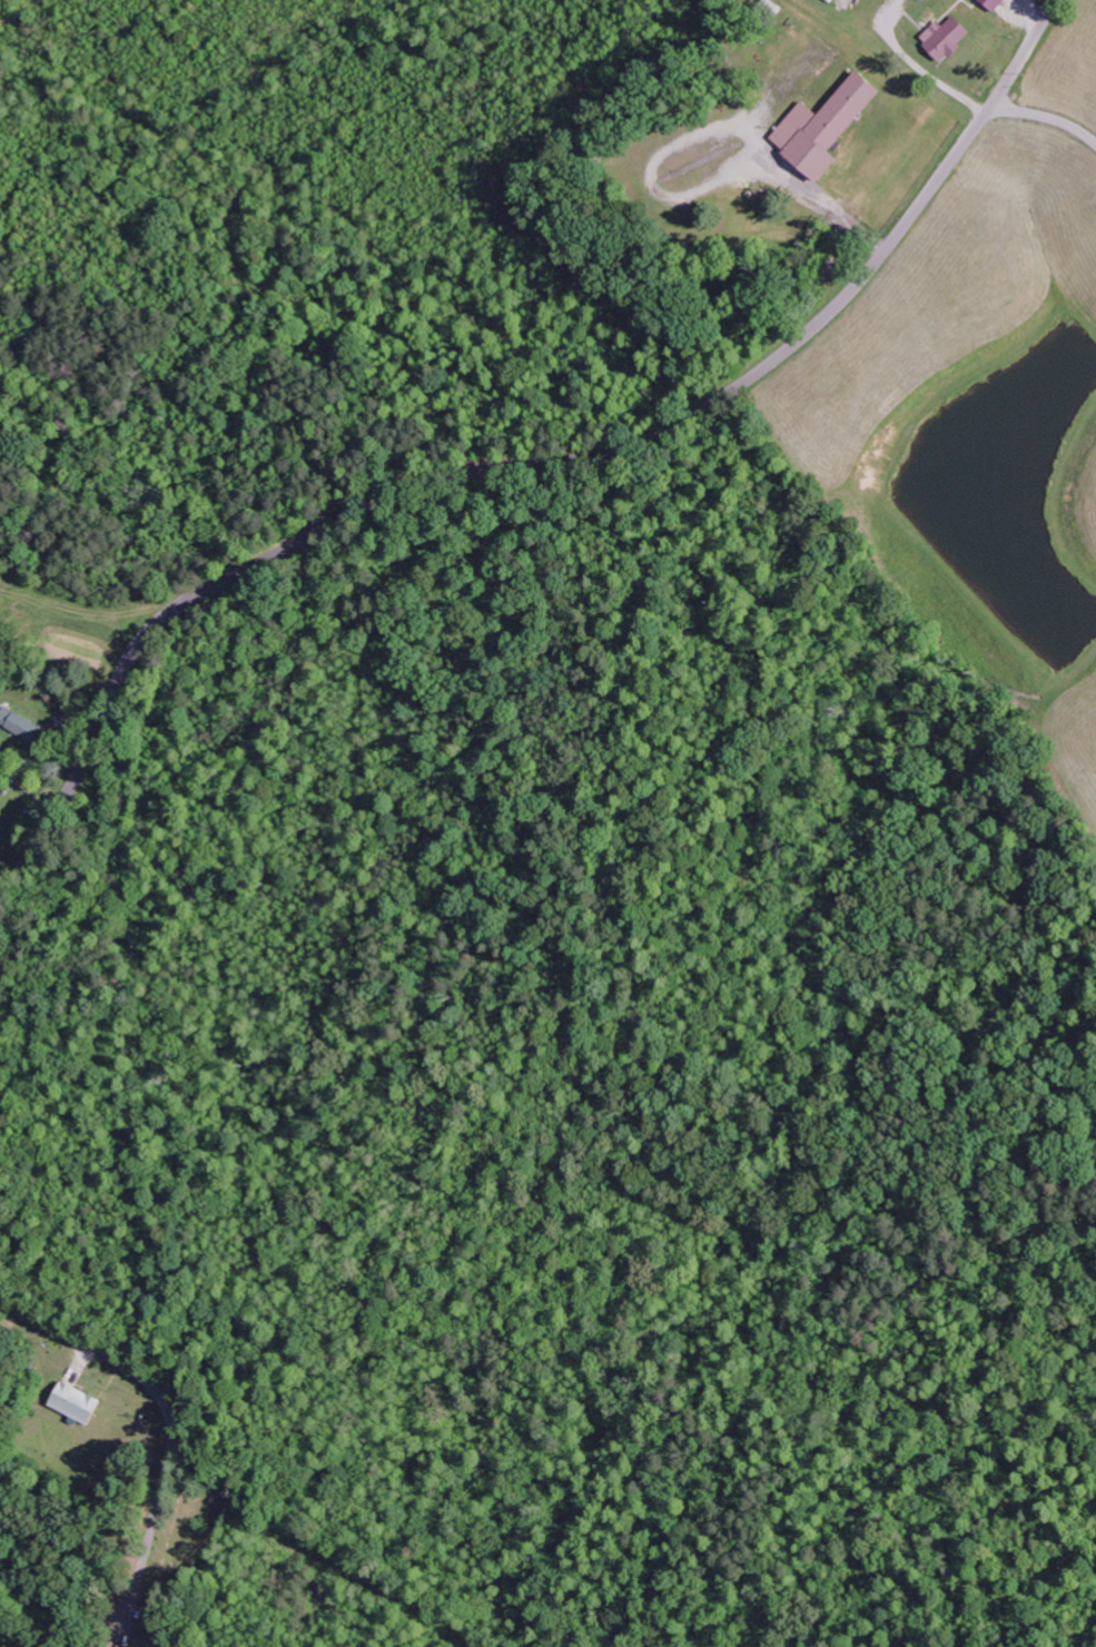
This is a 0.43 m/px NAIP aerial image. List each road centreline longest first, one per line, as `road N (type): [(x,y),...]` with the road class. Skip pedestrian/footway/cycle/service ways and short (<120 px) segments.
road 1 (residential): [(0,906),(70,796),(130,662),(156,627),(187,600),(285,555),(382,496),(487,470),(615,456),(730,394),(865,278),(977,129),(1053,0)]

